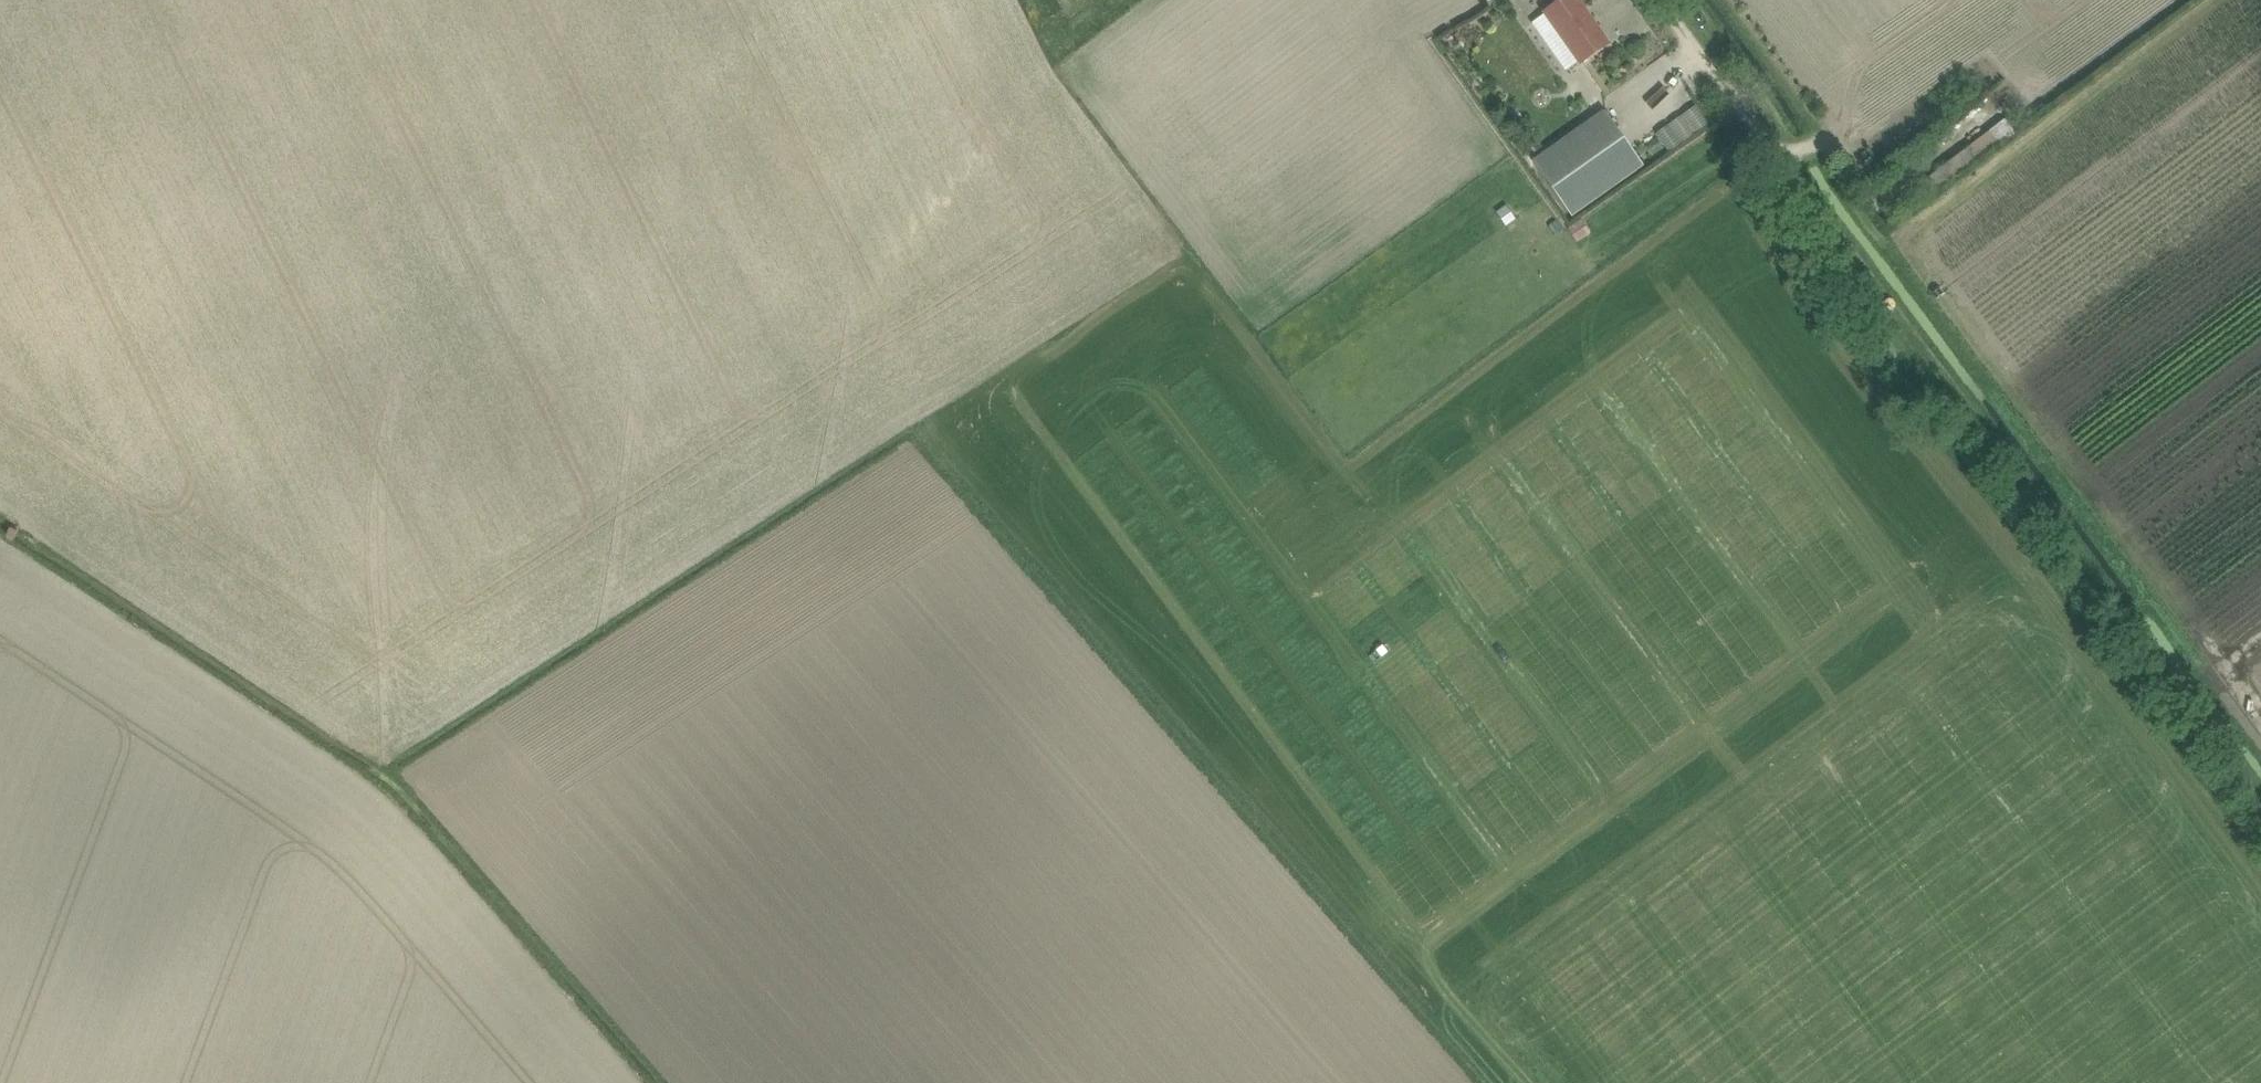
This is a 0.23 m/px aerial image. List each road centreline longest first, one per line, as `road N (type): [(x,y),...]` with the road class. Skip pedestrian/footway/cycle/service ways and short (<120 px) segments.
road 1 (unclassified): [(1785,162),(1661,0)]

